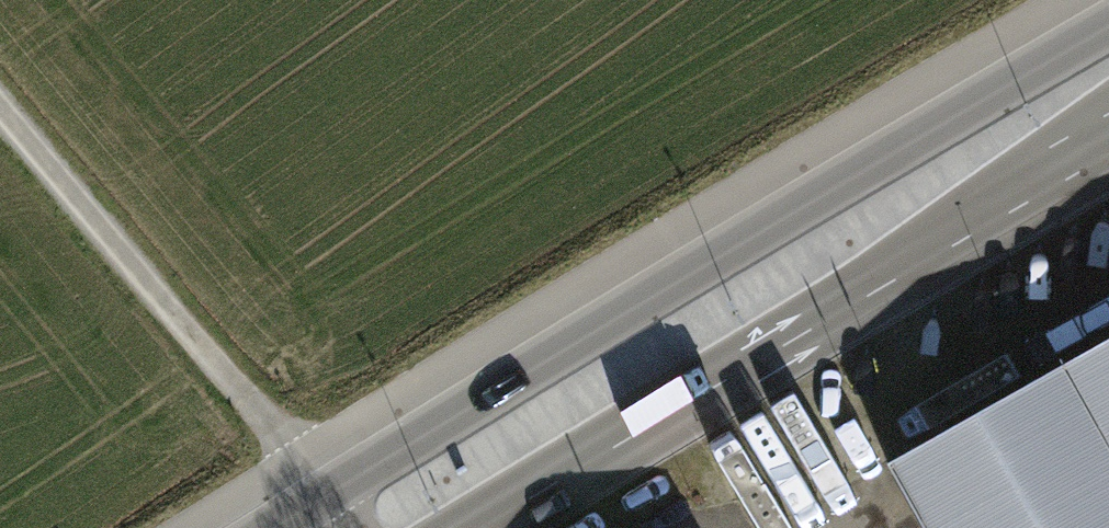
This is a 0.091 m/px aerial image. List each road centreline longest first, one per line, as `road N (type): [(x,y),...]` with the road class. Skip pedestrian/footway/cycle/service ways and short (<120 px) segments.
road 1 (tertiary): [(1108,31),(786,214),(278,527)]
road 2 (tertiary): [(486,527),(1108,146)]
road 3 (track): [(0,116),(316,504)]

